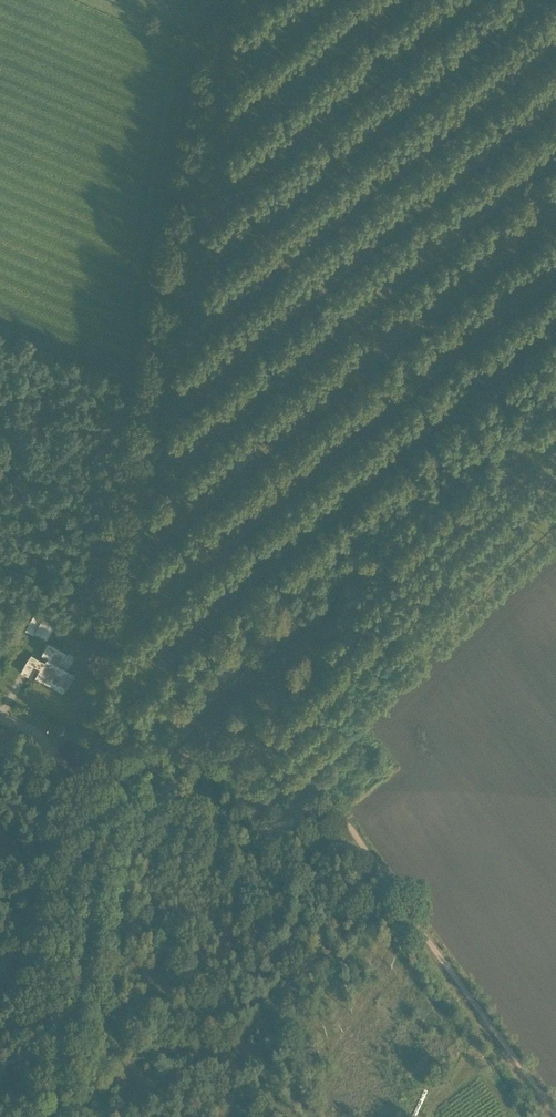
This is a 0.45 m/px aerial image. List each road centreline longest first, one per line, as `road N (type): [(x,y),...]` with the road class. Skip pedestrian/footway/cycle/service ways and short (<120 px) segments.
road 1 (track): [(68,778),(96,737),(104,707),(225,55)]
road 2 (track): [(154,837),(218,842),(316,832),(344,842),(545,1116)]
road 3 (unclassified): [(0,720),(47,748),(93,802),(154,837)]
road 4 (track): [(265,835),(361,725)]
road 5 (track): [(225,55),(90,0)]

